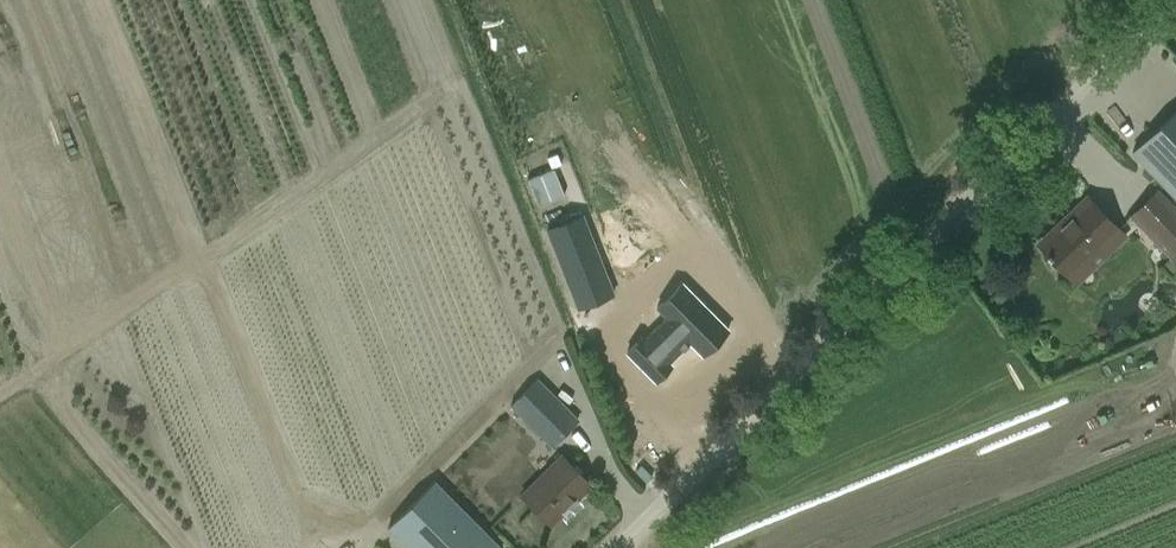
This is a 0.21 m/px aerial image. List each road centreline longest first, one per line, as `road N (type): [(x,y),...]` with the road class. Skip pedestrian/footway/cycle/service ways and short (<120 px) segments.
road 1 (unclassified): [(619,547),(1171,0)]

